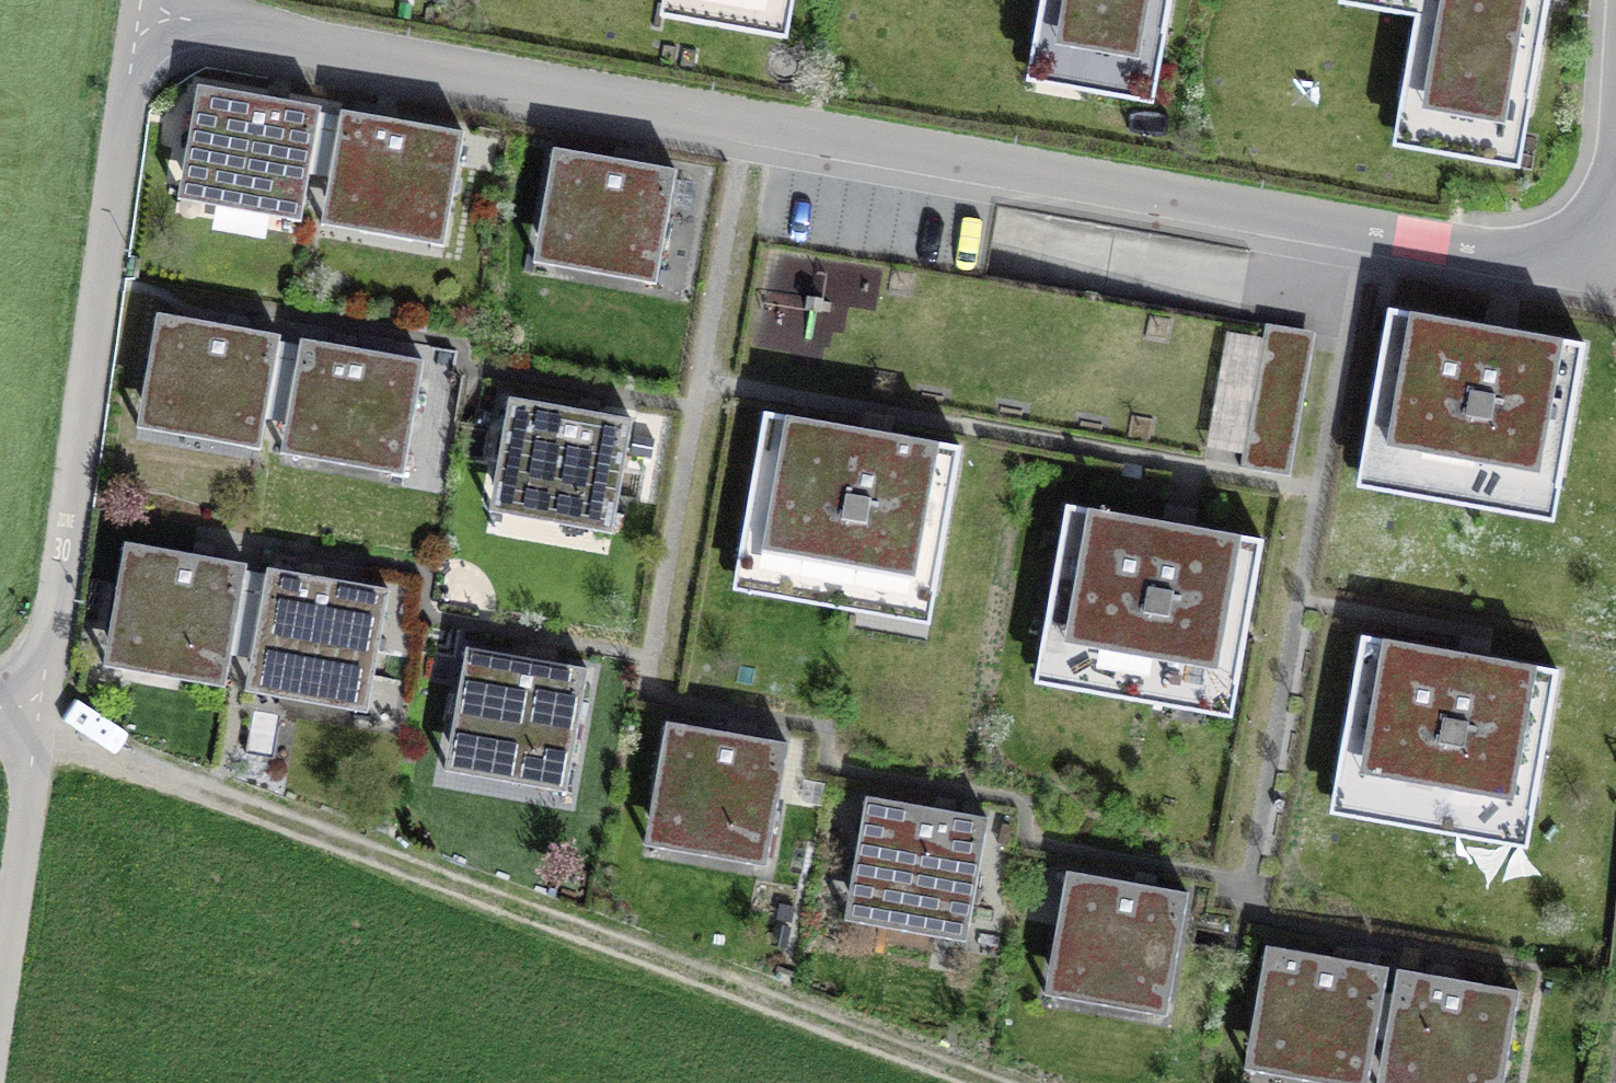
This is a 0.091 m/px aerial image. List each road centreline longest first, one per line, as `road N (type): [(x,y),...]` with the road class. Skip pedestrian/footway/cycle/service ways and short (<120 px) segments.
road 1 (residential): [(1615,140),(1608,184),(1589,220),(1524,254),(1476,255),(139,14)]
road 2 (track): [(34,724),(996,1082)]
road 3 (residential): [(34,724),(139,14)]
road 4 (unclassified): [(0,953),(34,724)]

